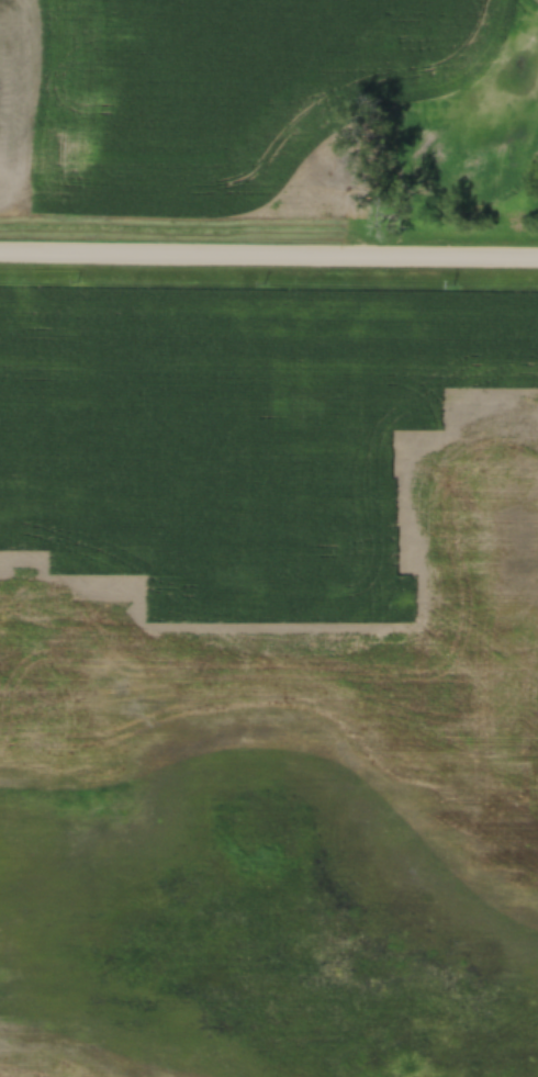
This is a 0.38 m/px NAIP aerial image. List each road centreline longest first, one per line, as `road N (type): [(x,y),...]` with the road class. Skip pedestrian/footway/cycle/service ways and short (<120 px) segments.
road 1 (residential): [(0,254),(537,260)]

